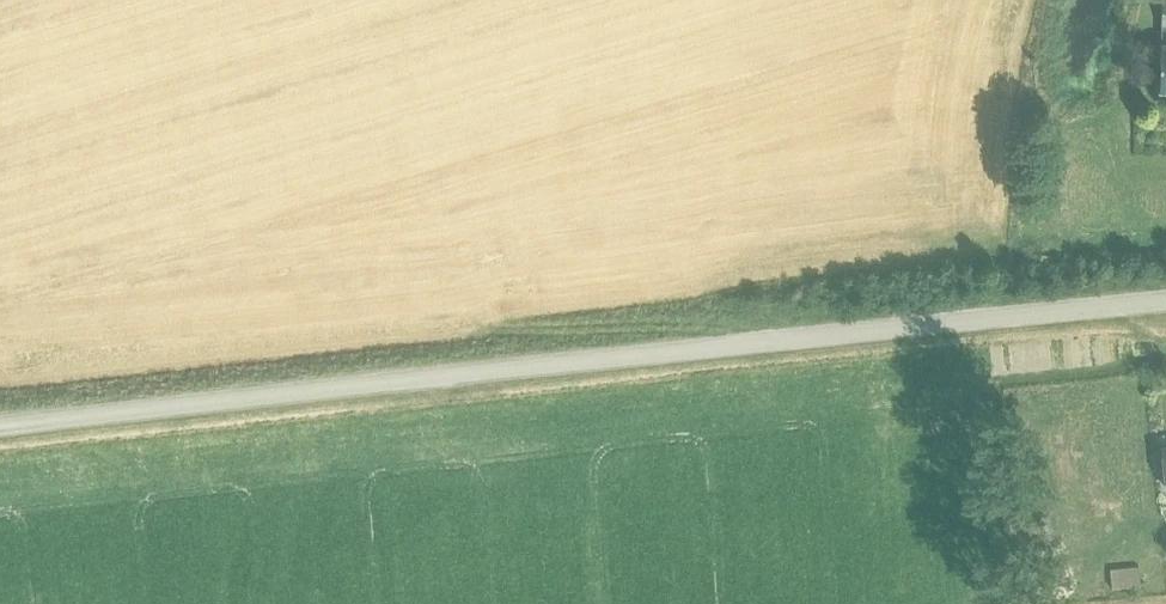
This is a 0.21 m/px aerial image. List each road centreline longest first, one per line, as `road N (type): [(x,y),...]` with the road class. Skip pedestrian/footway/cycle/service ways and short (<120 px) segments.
road 1 (unclassified): [(0,427),(1165,301)]

